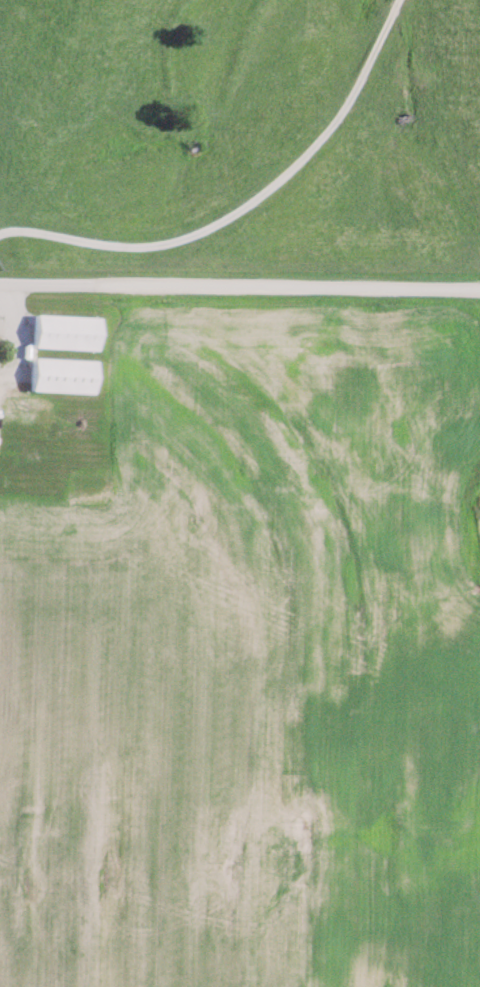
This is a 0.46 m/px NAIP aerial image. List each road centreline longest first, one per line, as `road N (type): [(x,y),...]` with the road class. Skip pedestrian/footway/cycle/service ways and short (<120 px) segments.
road 1 (residential): [(479,287),(0,281)]

